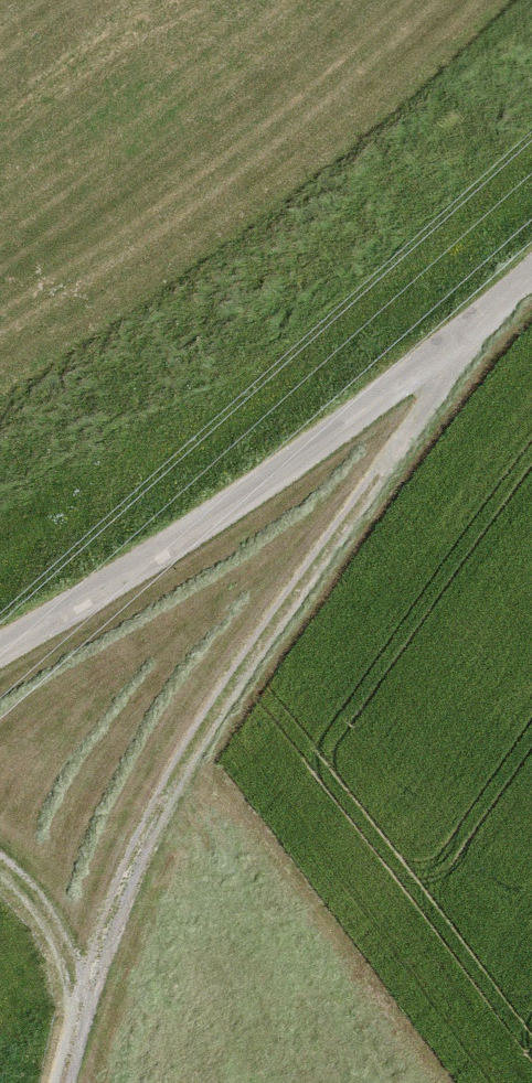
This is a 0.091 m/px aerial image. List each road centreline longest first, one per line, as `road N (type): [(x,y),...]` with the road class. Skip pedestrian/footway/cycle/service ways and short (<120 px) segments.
road 1 (track): [(58,1082),(70,1020),(219,688),(416,422),(449,345)]
road 2 (unclassified): [(0,650),(304,452),(449,345),(531,270)]
road 3 (track): [(70,1020),(44,923),(0,869)]

